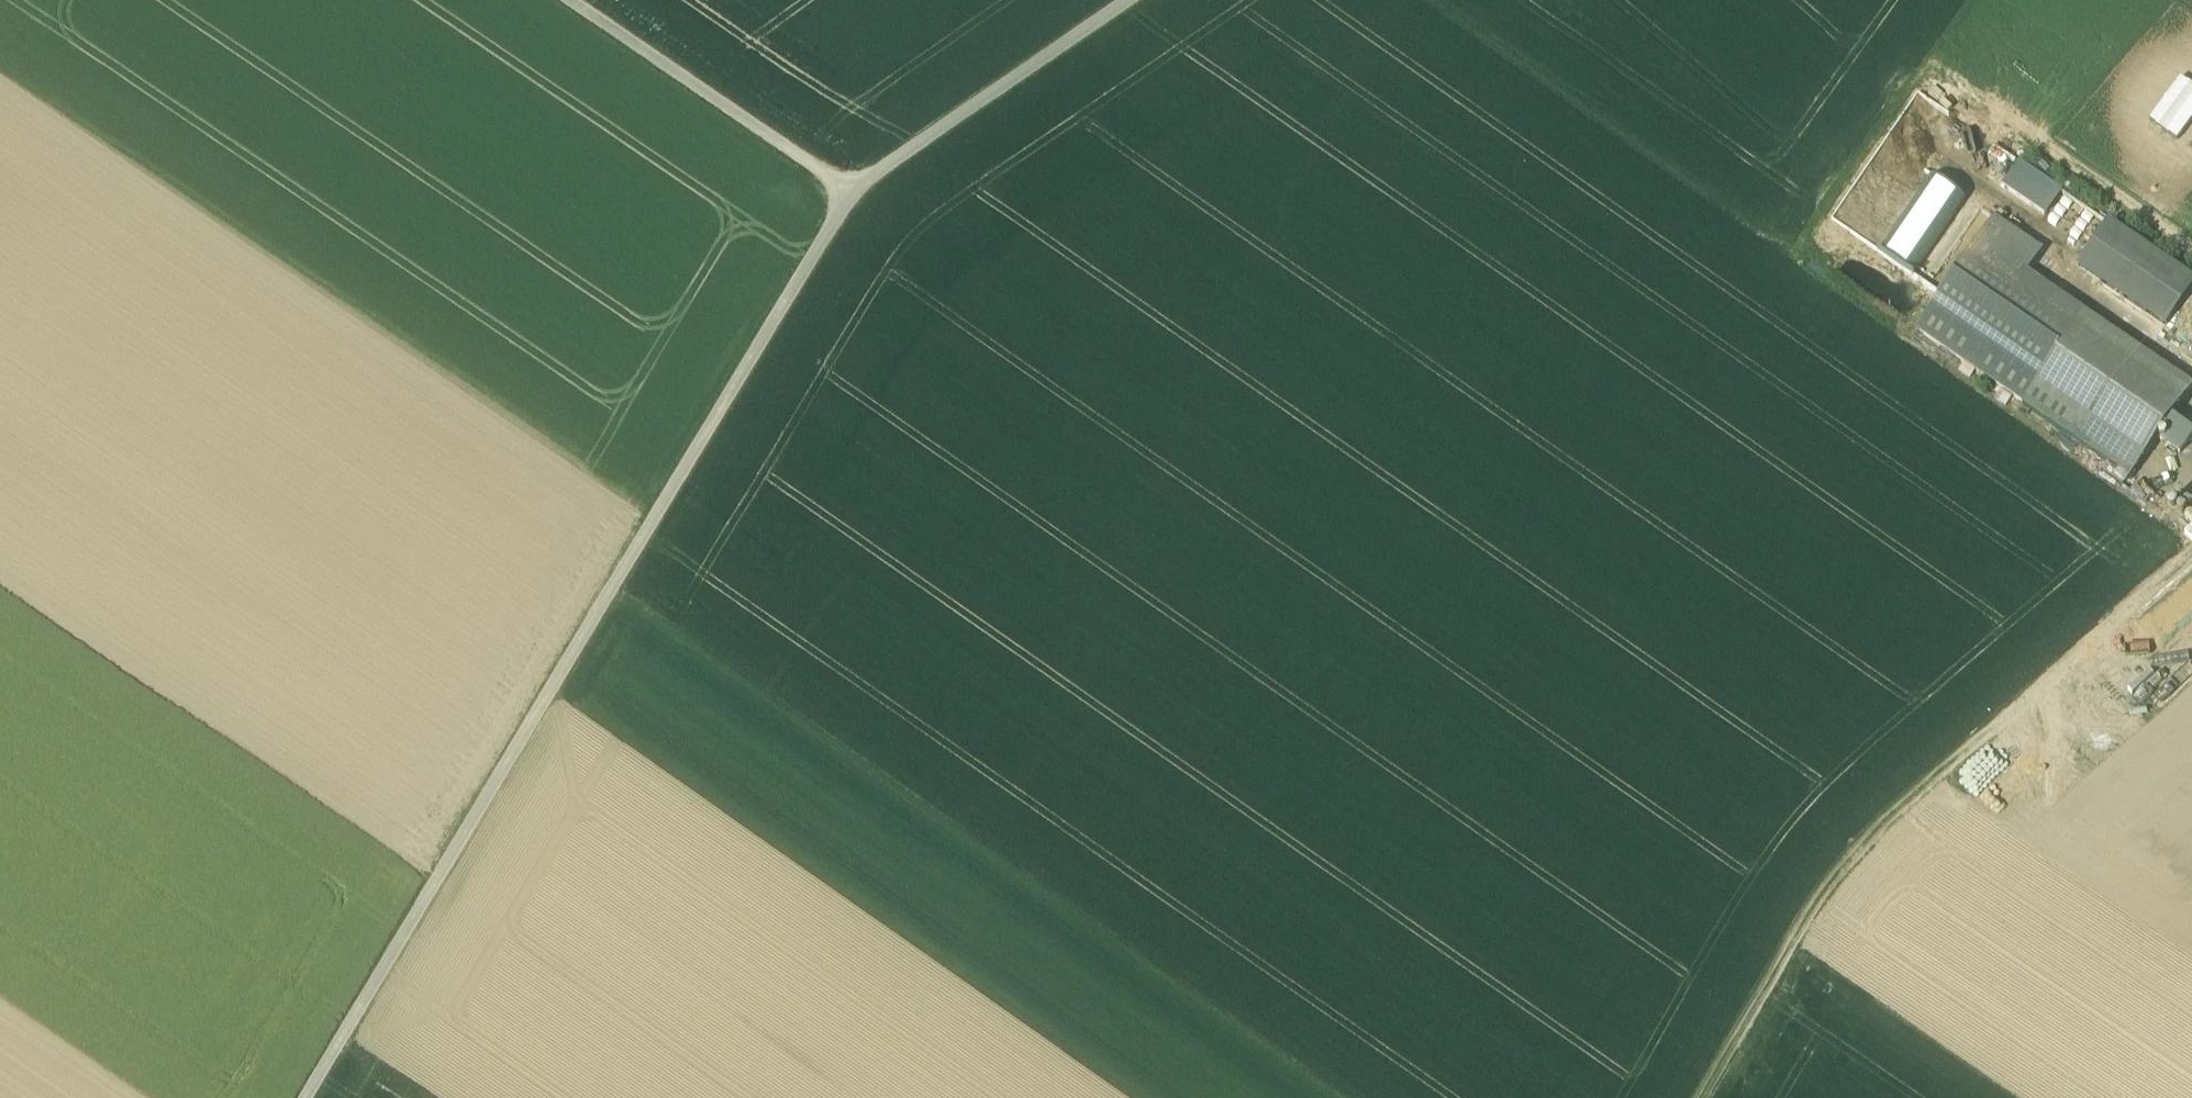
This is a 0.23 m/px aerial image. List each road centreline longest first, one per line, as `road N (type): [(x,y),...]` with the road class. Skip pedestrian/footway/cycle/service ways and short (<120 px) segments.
road 1 (track): [(303,1097),(849,191)]
road 2 (track): [(1702,1097),(1845,863),(2191,552)]
road 3 (track): [(567,0),(849,191)]
road 4 (track): [(849,191),(1127,0)]

